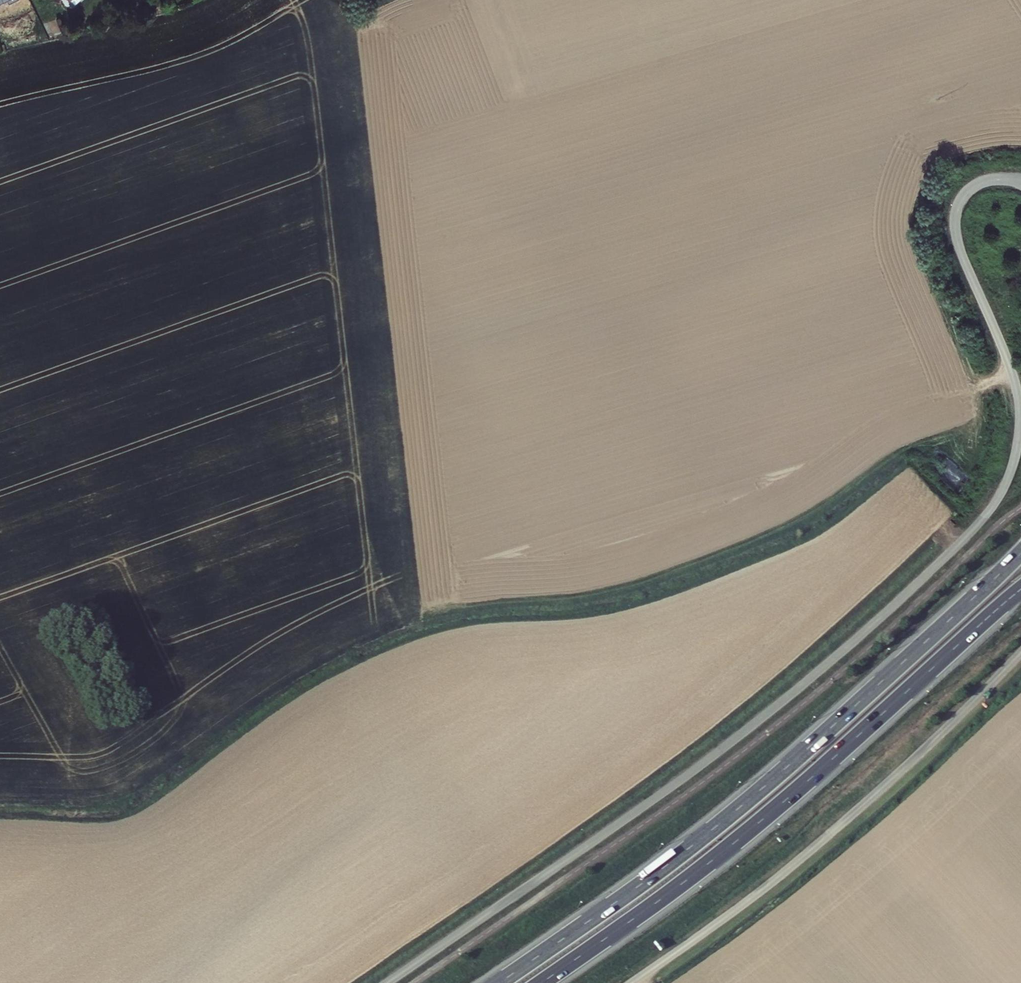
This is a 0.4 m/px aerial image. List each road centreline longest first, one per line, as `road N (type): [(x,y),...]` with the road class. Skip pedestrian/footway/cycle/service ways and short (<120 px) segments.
road 1 (trunk): [(1020,553),(765,787),(499,982)]
road 2 (trunk): [(541,982),(736,841),(1020,588)]

